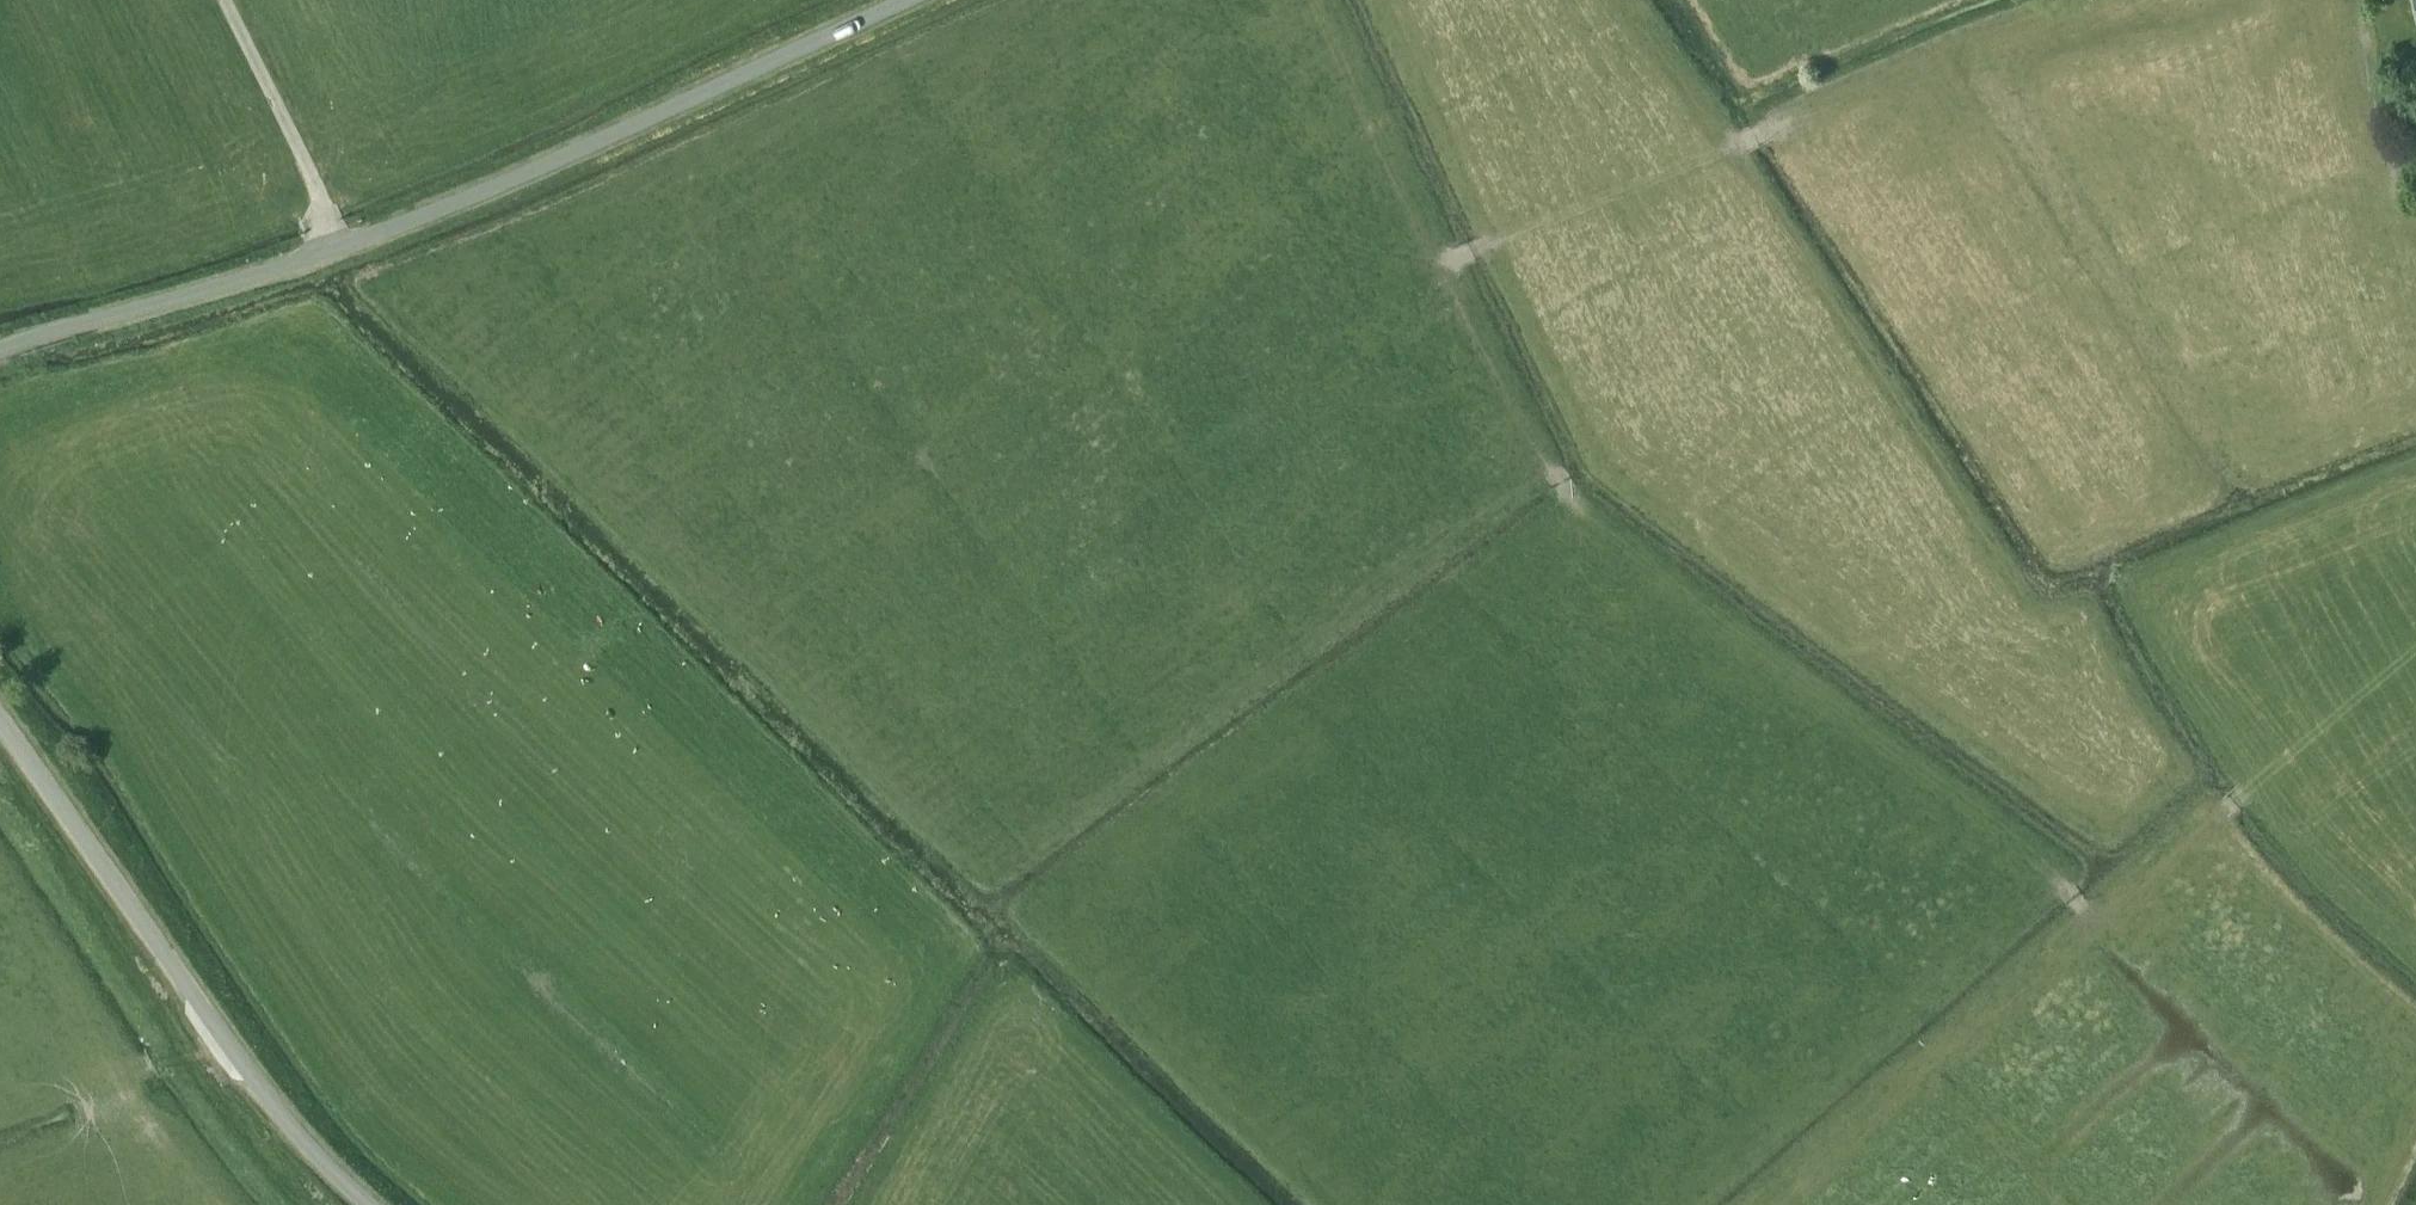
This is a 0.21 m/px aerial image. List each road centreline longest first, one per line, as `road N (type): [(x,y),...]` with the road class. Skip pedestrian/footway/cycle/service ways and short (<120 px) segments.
road 1 (unclassified): [(0,349),(530,178),(916,0)]
road 2 (unclassified): [(362,1204),(317,1165),(209,1026),(0,712)]

